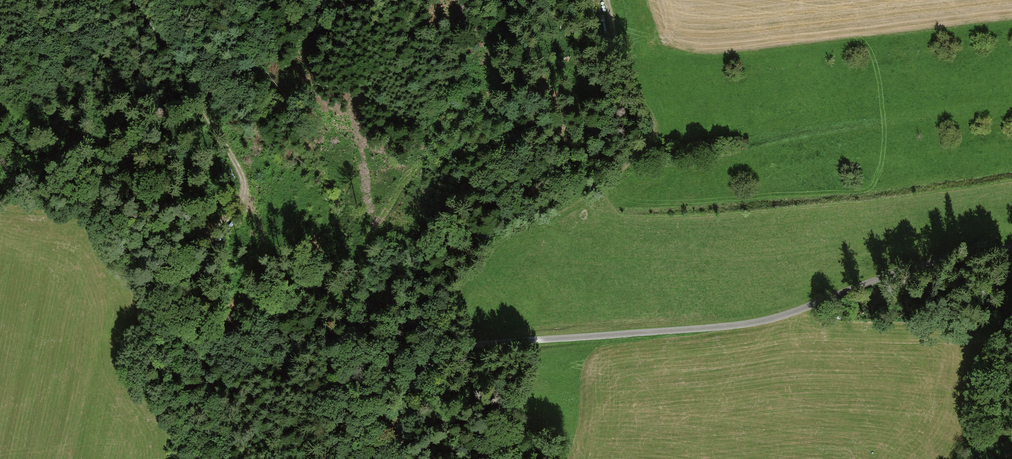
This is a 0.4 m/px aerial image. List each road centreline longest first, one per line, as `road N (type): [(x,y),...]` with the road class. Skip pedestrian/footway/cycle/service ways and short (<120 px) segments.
road 1 (track): [(404,458),(407,388),(443,351),(755,320),(901,271),(1011,248)]
road 2 (track): [(608,0),(633,91),(655,120),(648,145),(599,194)]
road 3 (track): [(135,0),(226,149)]

